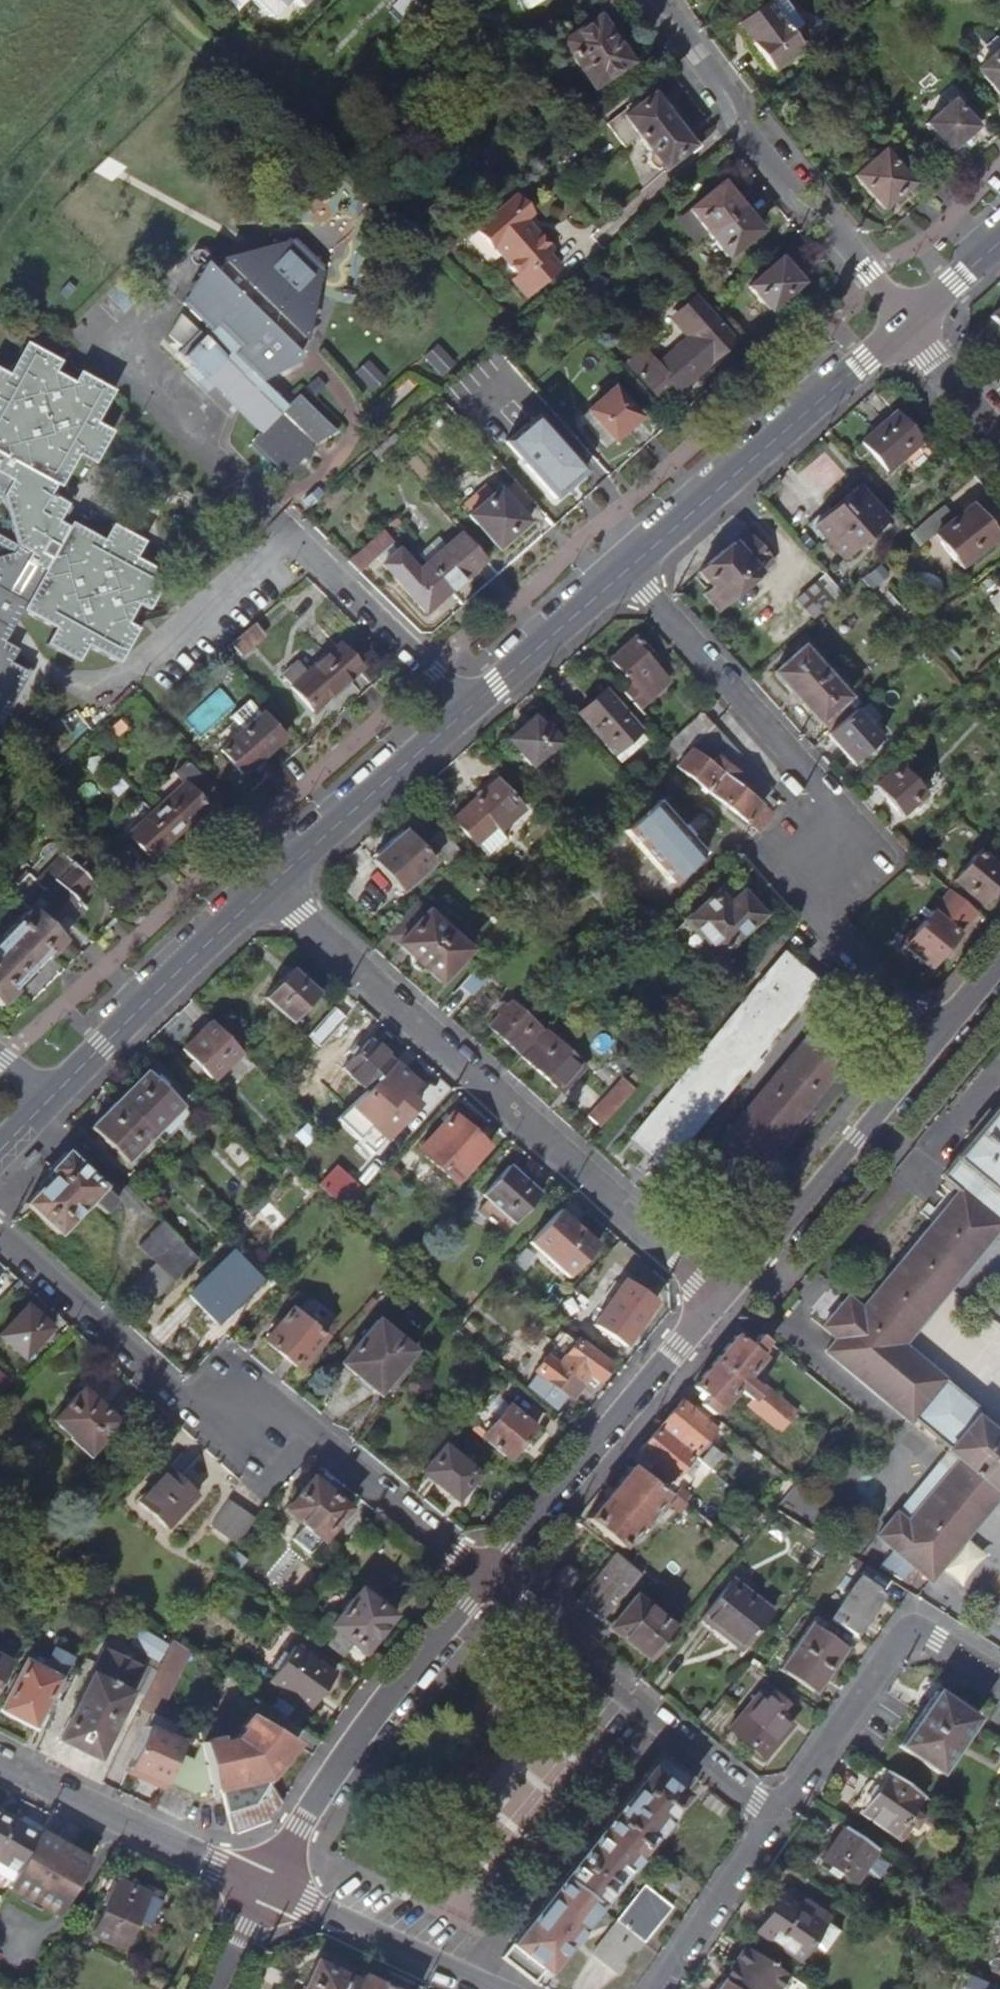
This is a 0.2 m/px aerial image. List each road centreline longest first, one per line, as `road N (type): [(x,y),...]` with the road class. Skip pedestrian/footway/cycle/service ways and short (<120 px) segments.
road 1 (residential): [(267,887),(721,1297)]
road 2 (residential): [(0,1231),(173,1391),(316,1443),(485,1577)]
road 3 (residential): [(628,569),(820,788),(829,924),(929,1043)]
road 4 (residential): [(650,0),(731,101),(743,132),(804,205),(832,224),(907,323)]
road 5 (residential): [(485,1577),(356,1743),(265,1884)]
road 6 (residential): [(485,1577),(773,1819)]
road 7 (tertiary): [(267,887),(0,1151)]
road 8 (tertiary): [(907,323),(628,569)]
road 9 (residential): [(721,1297),(485,1577)]
road 10 (residential): [(773,1819),(906,1633),(923,1633),(999,1681)]
road 11 (residential): [(929,1043),(721,1297)]
road 12 (residential): [(0,1757),(265,1884)]
road 13 (residential): [(469,709),(277,518)]
road 14 (tertiary): [(469,709),(267,887)]
road 15 (residential): [(265,1884),(490,1988)]
road 16 (tertiary): [(628,569),(469,709)]
road 17 (residential): [(657,1988),(773,1819)]
road 18 (residential): [(907,323),(999,442)]
road 19 (tertiary): [(999,243),(907,323)]

